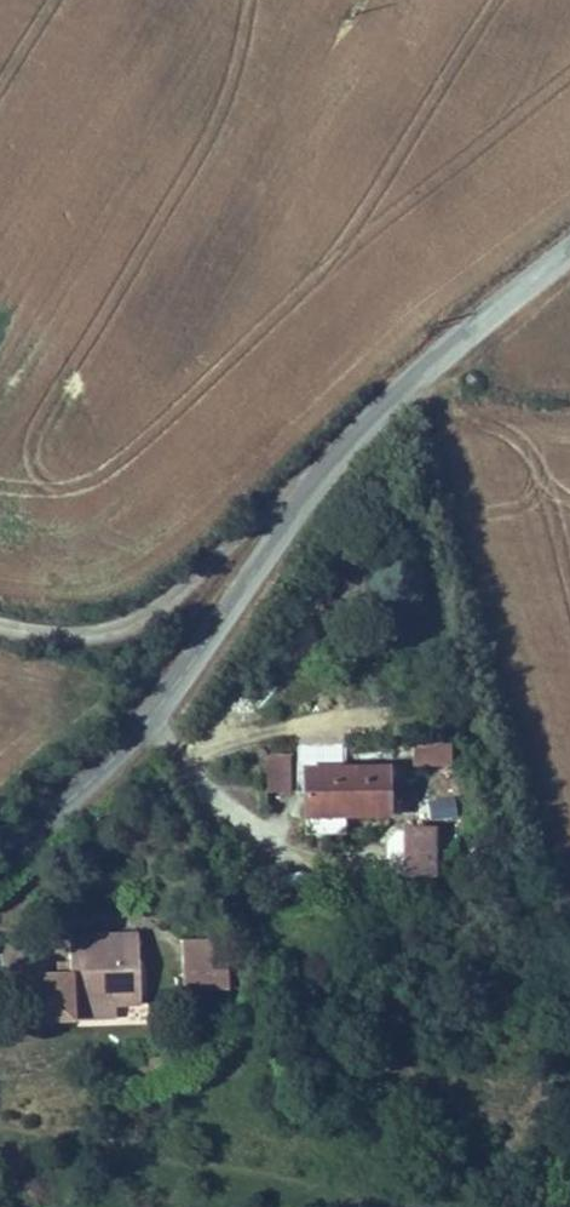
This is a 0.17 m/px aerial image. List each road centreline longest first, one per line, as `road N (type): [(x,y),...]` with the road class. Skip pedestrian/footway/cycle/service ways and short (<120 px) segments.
road 1 (unclassified): [(0,851),(117,756),(318,485),(408,388),(569,251)]
road 2 (track): [(318,485),(274,500),(148,612),(66,627),(0,612)]

